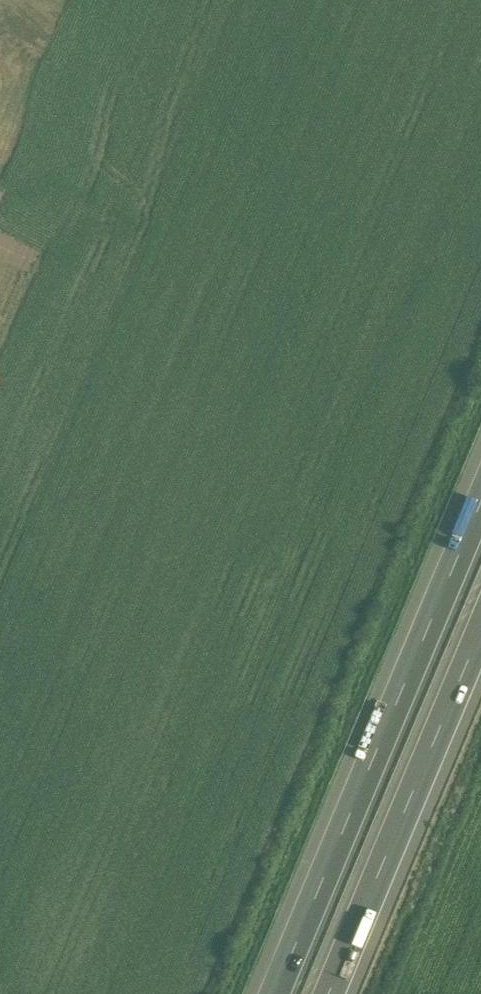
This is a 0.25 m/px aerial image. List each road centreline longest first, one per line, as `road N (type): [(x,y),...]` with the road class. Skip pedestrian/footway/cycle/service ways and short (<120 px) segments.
road 1 (motorway): [(480,513),(278,993)]
road 2 (motorway): [(327,993),(480,628)]

